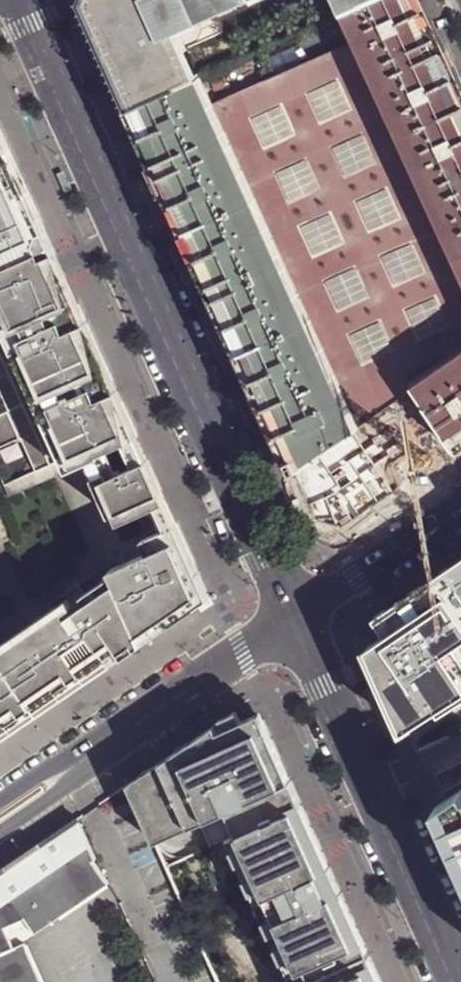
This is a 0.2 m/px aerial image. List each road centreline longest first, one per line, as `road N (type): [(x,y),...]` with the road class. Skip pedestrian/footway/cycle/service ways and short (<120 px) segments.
road 1 (tertiary): [(21,0),(288,620)]
road 2 (tertiary): [(288,620),(453,981)]
road 3 (tertiary): [(288,620),(0,815)]
road 4 (tertiary): [(460,505),(288,620)]

